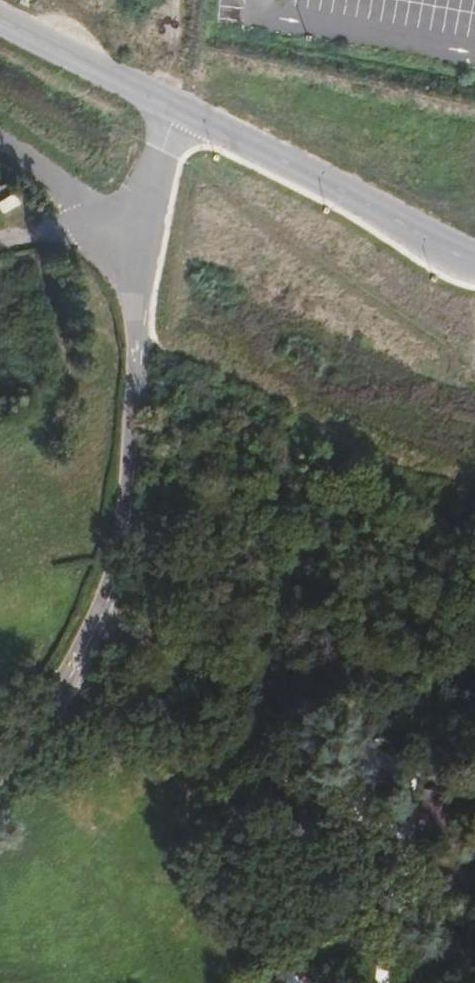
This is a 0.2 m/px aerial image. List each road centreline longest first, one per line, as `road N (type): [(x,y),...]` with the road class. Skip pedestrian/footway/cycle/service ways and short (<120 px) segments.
road 1 (track): [(95,608),(251,692),(333,723),(385,775),(401,853),(383,982)]
road 2 (residential): [(0,754),(44,700),(95,608),(116,538),(149,242)]
road 3 (tertiary): [(176,111),(474,254)]
road 4 (tertiary): [(0,24),(176,111)]
road 5 (unclassified): [(176,111),(149,242)]

